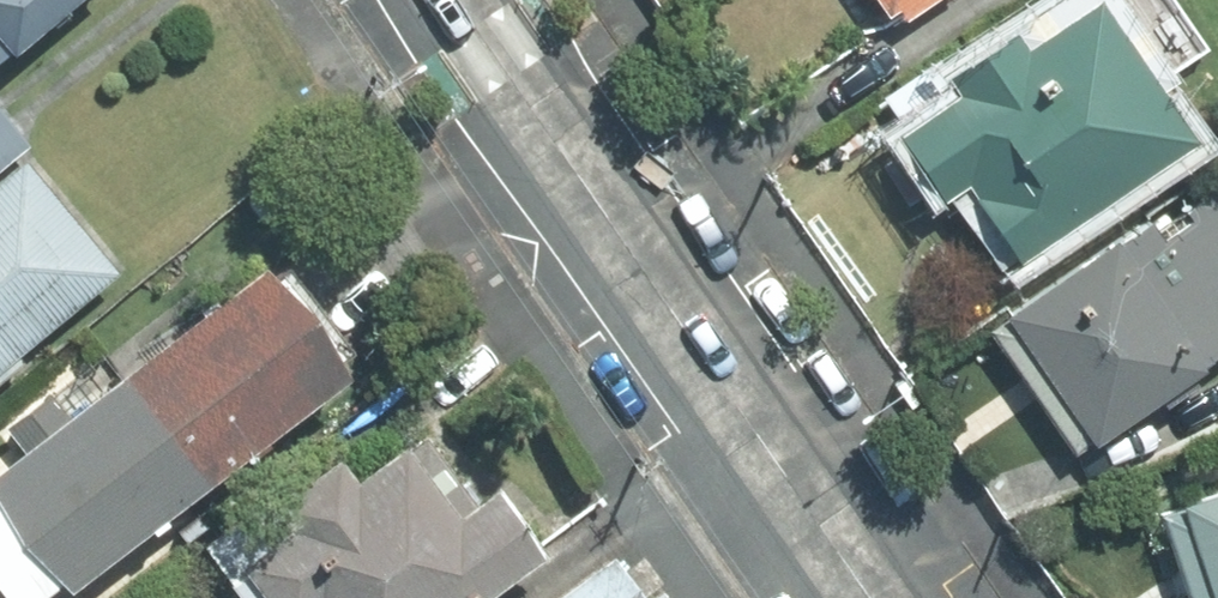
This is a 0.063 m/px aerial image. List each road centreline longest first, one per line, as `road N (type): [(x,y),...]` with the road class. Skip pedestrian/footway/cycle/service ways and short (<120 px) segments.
road 1 (tertiary): [(868,597),(454,0)]

